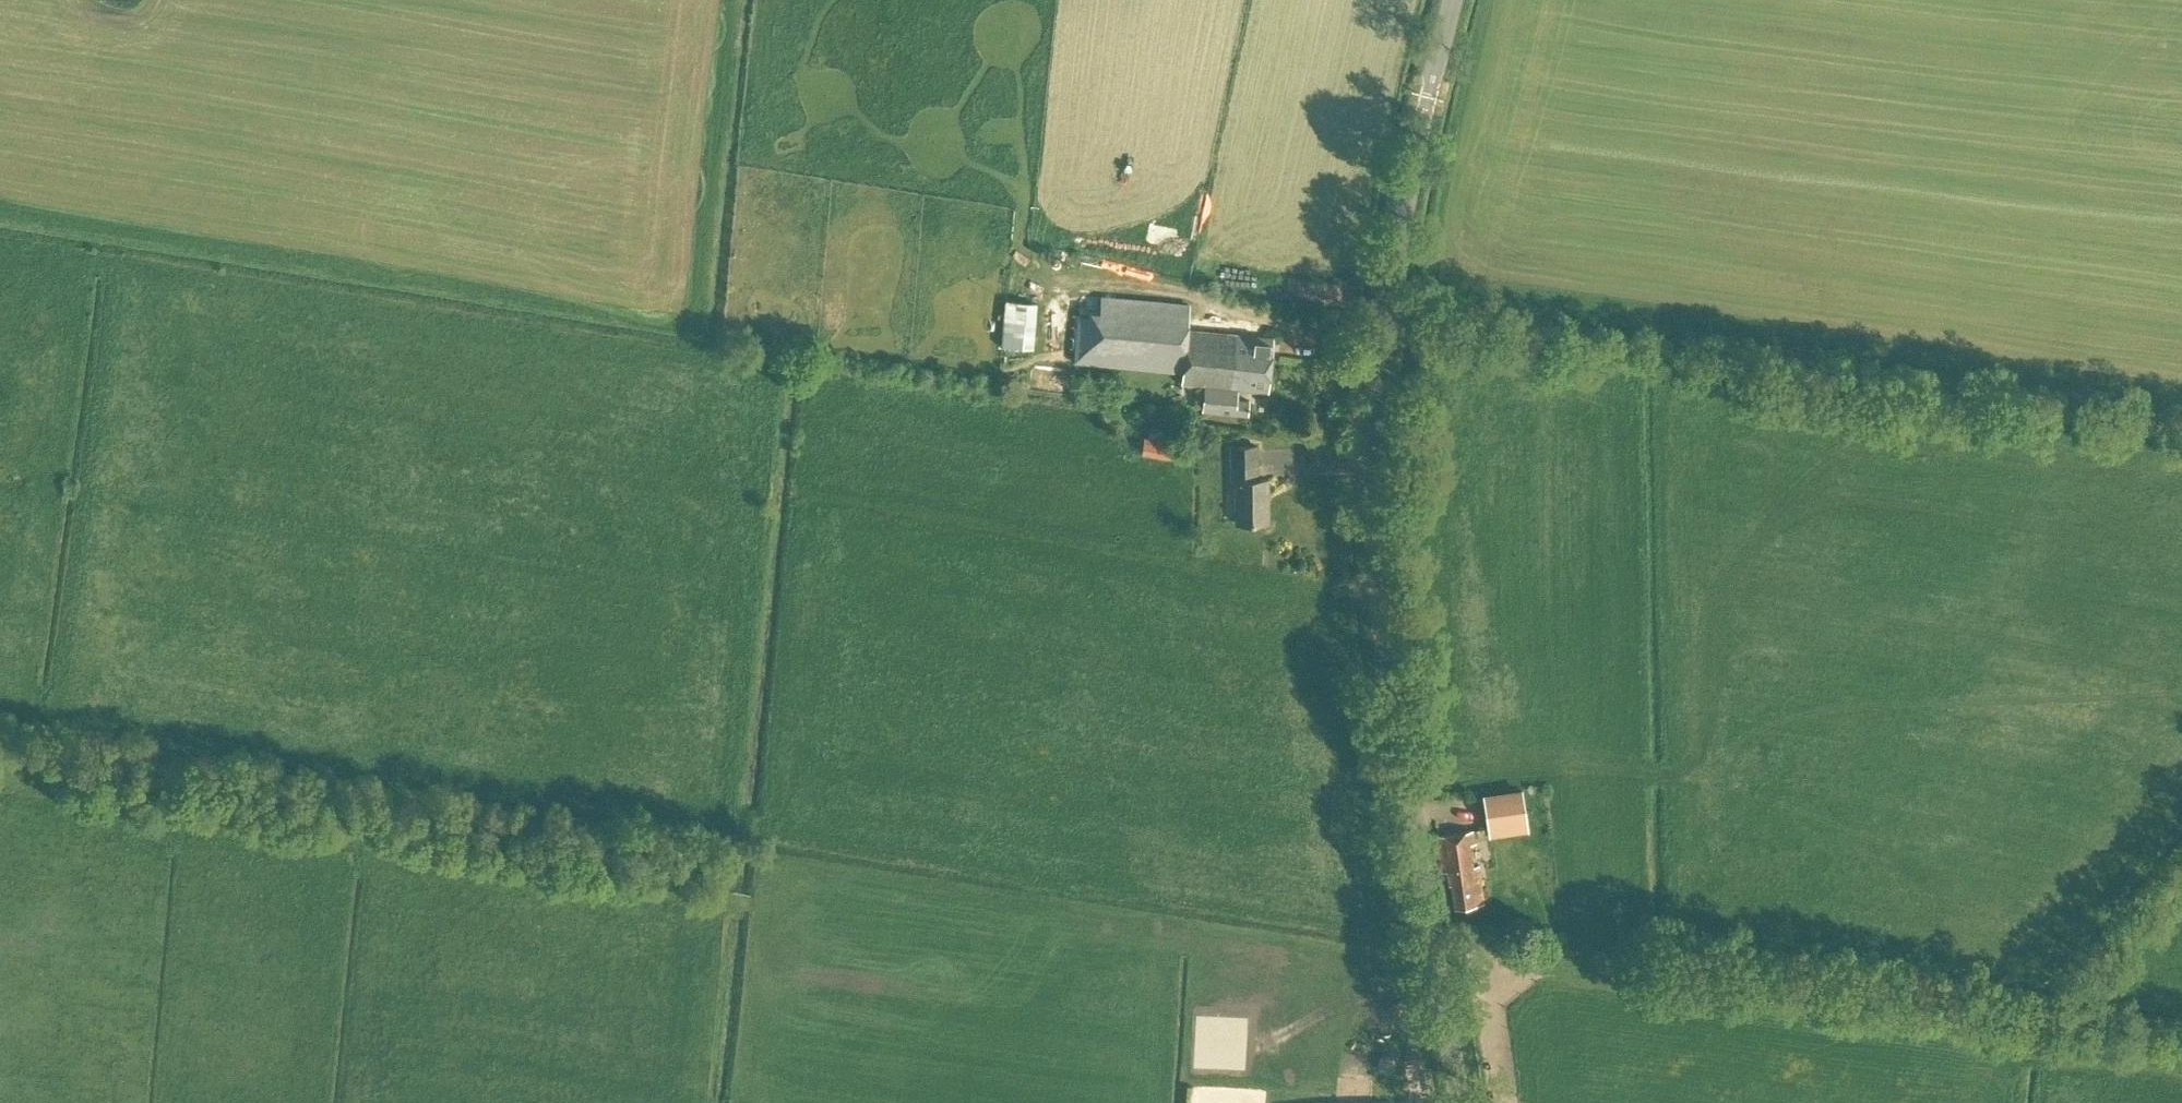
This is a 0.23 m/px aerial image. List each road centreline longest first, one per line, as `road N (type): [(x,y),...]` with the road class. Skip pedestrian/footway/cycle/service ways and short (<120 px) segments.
road 1 (tertiary): [(1456,1102),(1386,672),(1373,453),(1384,312),(1451,0)]

